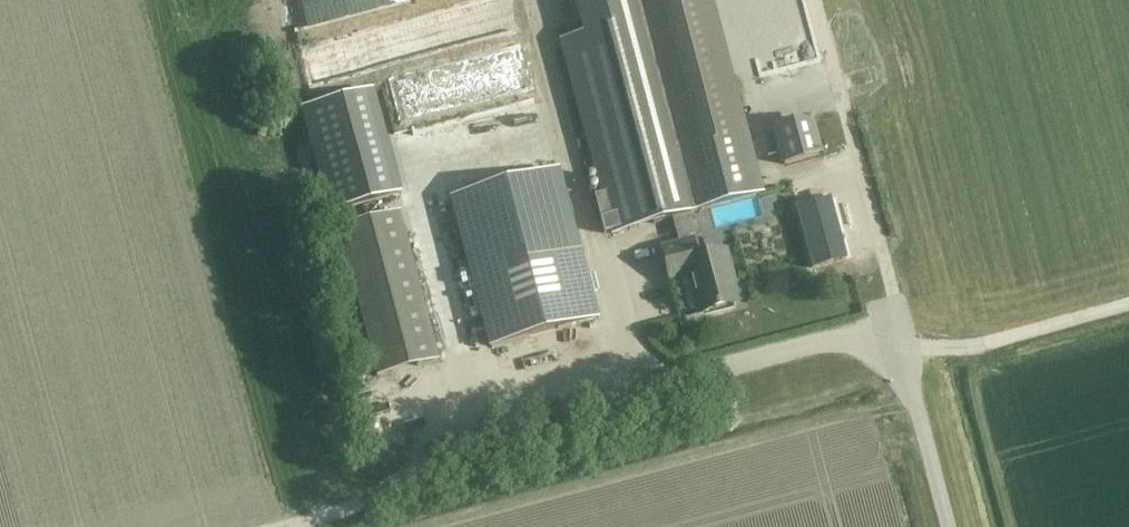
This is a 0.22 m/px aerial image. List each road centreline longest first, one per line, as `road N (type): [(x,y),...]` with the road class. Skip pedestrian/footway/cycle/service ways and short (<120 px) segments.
road 1 (track): [(895,348),(972,355),(1128,311)]
road 2 (track): [(283,526),(371,498),(408,462),(434,404)]
road 3 (unclassified): [(945,526),(895,348)]

